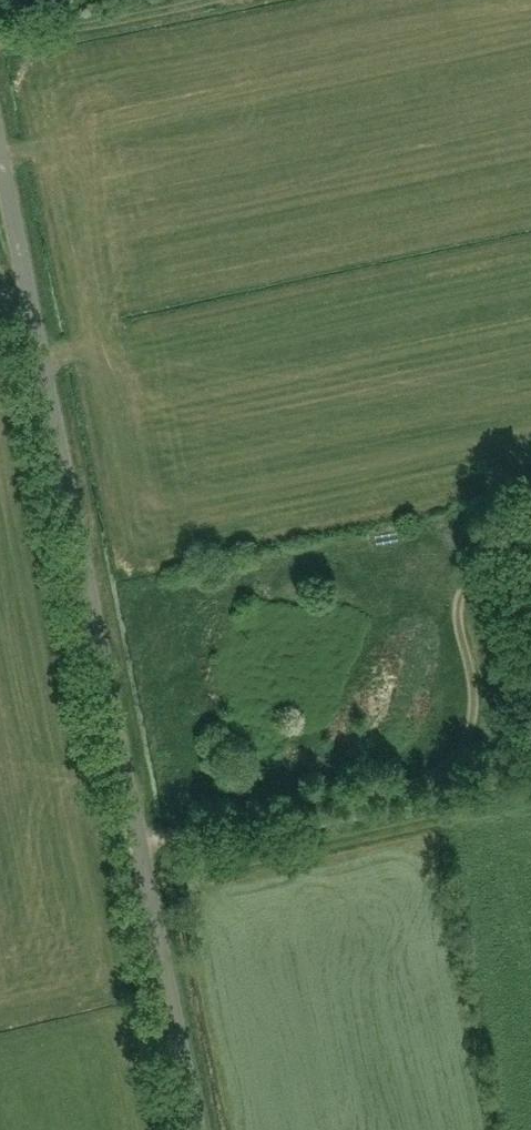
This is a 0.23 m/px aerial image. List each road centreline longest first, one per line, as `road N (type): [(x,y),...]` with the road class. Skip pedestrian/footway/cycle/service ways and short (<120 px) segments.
road 1 (unclassified): [(198,1129),(0,123)]

